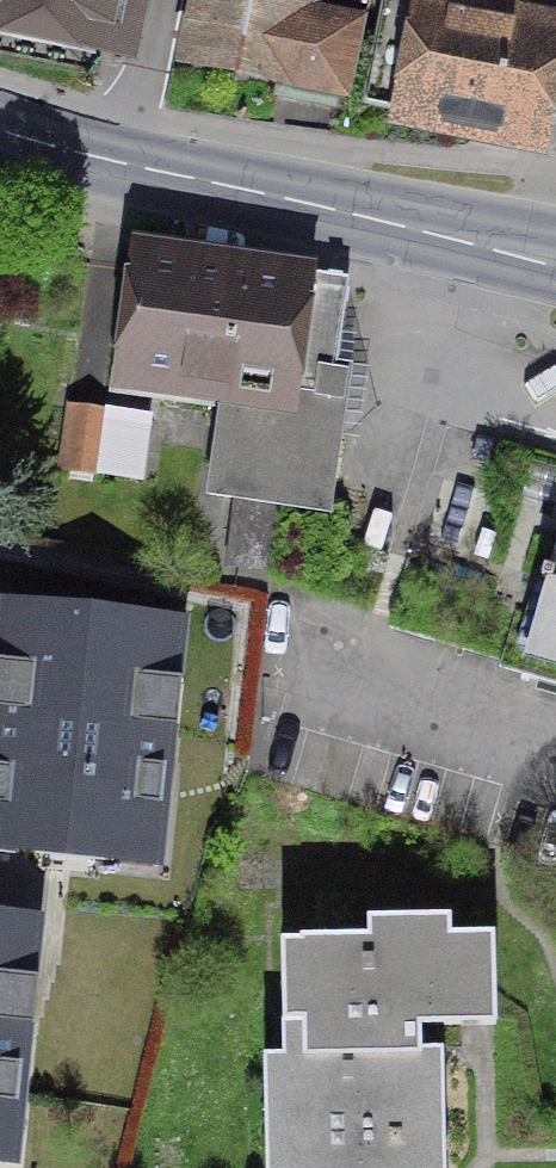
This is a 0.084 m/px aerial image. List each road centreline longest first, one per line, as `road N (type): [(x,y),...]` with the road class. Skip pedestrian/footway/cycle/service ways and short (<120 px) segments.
road 1 (secondary): [(555,263),(0,134)]

